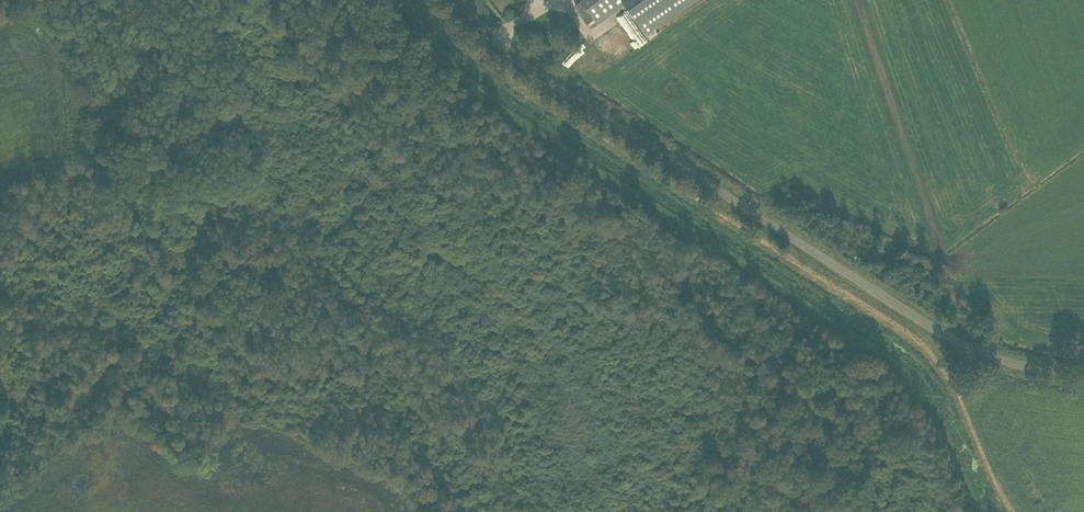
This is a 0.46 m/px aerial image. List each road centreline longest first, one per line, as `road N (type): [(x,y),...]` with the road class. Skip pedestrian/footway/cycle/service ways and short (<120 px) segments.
road 1 (unclassified): [(1083,363),(1013,355),(931,321),(539,71),(470,0)]

